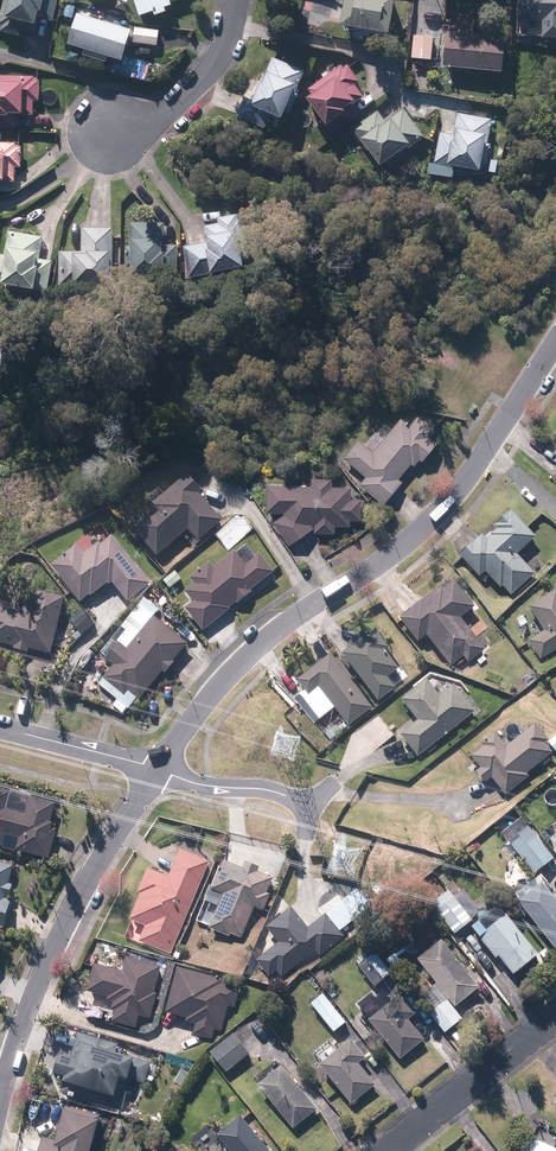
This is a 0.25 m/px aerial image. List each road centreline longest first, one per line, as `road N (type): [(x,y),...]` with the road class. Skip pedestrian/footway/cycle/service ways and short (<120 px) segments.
road 1 (residential): [(555,344),(472,476),(423,527),(263,643),(156,769)]
road 2 (residential): [(156,769),(73,914),(27,1014),(0,1104)]
road 3 (residential): [(387,1150),(555,1018)]
road 4 (residential): [(103,138),(182,103),(223,57),(236,0)]
road 5 (residential): [(0,728),(156,769)]
road 6 (residential): [(310,802),(156,769)]

